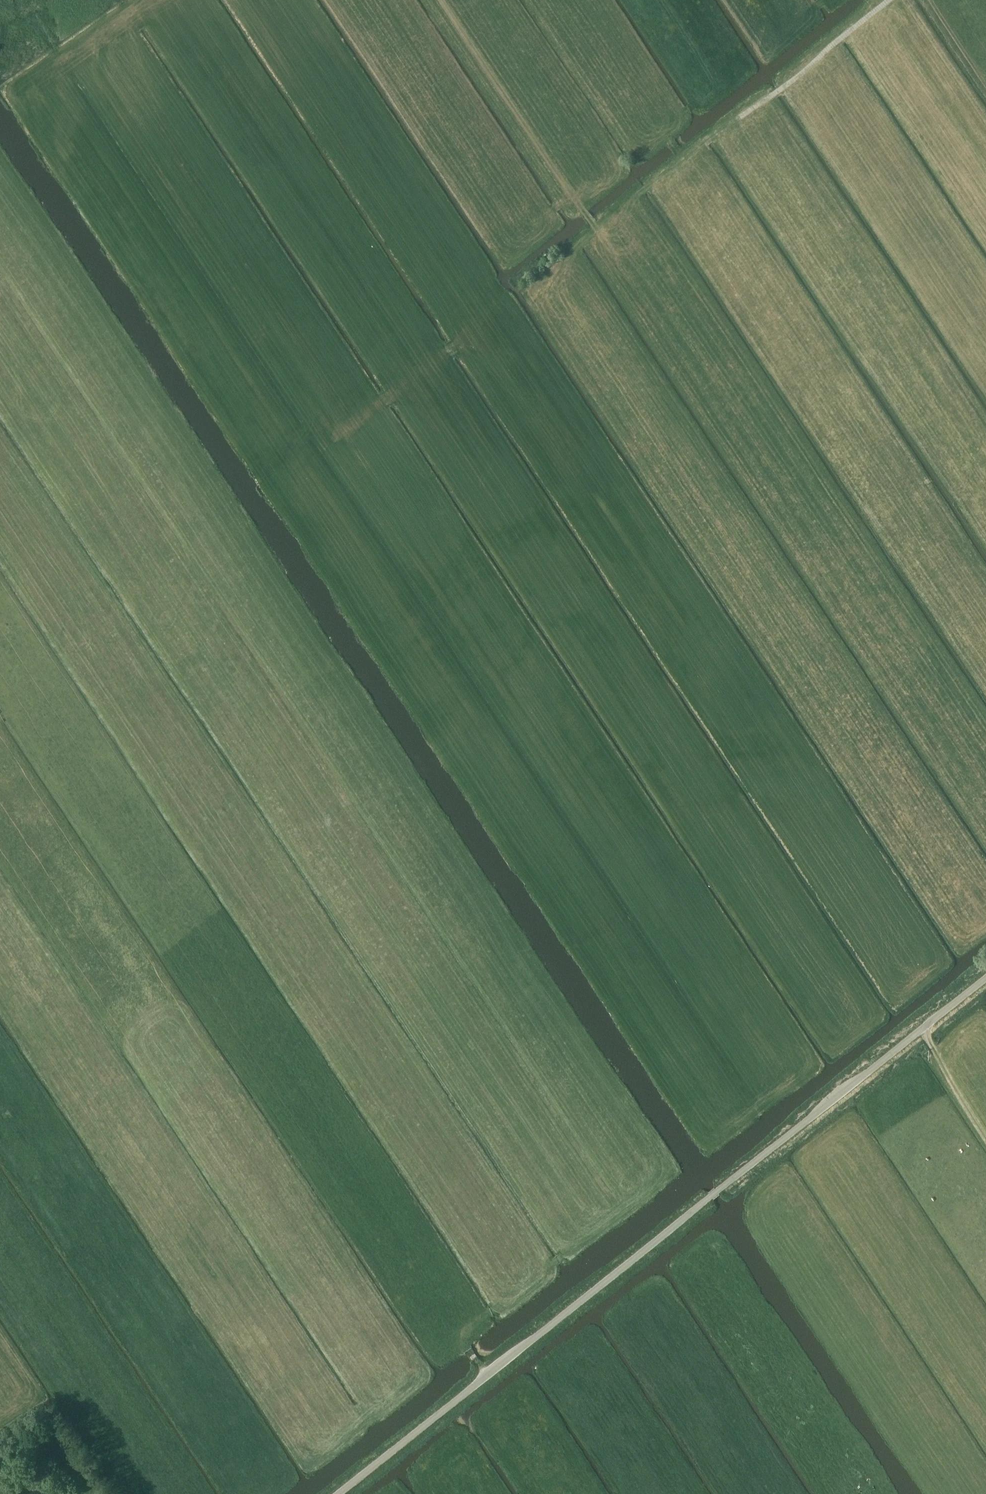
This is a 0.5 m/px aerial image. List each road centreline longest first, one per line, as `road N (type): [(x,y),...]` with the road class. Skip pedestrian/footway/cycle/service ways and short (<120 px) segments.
road 1 (unclassified): [(340,1493),(985,978)]
road 2 (track): [(53,0),(54,38),(301,400),(343,428),(442,349)]
road 3 (track): [(421,1276),(461,1339),(561,1259),(586,1217)]

